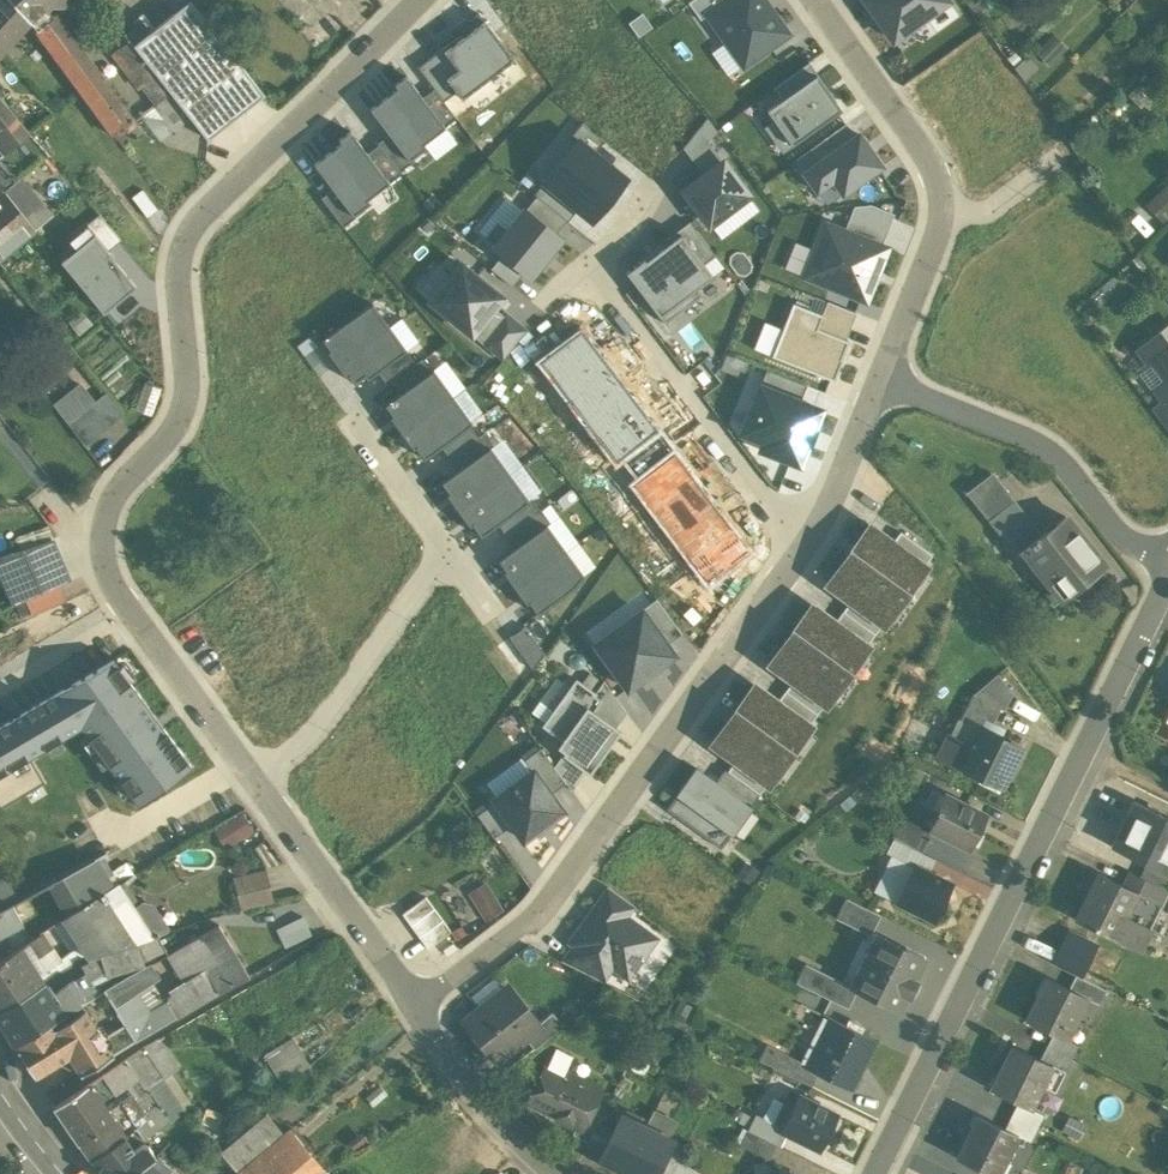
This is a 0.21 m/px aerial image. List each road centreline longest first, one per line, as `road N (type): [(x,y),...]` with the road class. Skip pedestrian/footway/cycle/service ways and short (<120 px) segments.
road 1 (residential): [(254,782),(111,584),(101,540),(108,502),(175,427),(186,400),(178,264),(189,228),(419,0)]
road 2 (residential): [(873,1173),(1167,585)]
road 3 (unclassified): [(419,1011),(560,893),(711,683),(801,539)]
road 4 (residential): [(877,380),(1045,448),(1131,543),(1167,564)]
road 5 (residential): [(801,539),(592,275)]
road 6 (residential): [(254,782),(316,739),(441,550)]
road 7 (residential): [(419,1011),(254,782)]
road 8 (residential): [(807,0),(939,178),(938,223)]
road 9 (residential): [(554,1173),(478,1095),(419,1011)]
road 10 (residential): [(877,380),(801,539)]
road 11 (residential): [(938,223),(877,380)]
road 12 (residential): [(441,550),(352,421)]
road 13 (unclassified): [(938,223),(990,211),(1053,164)]

